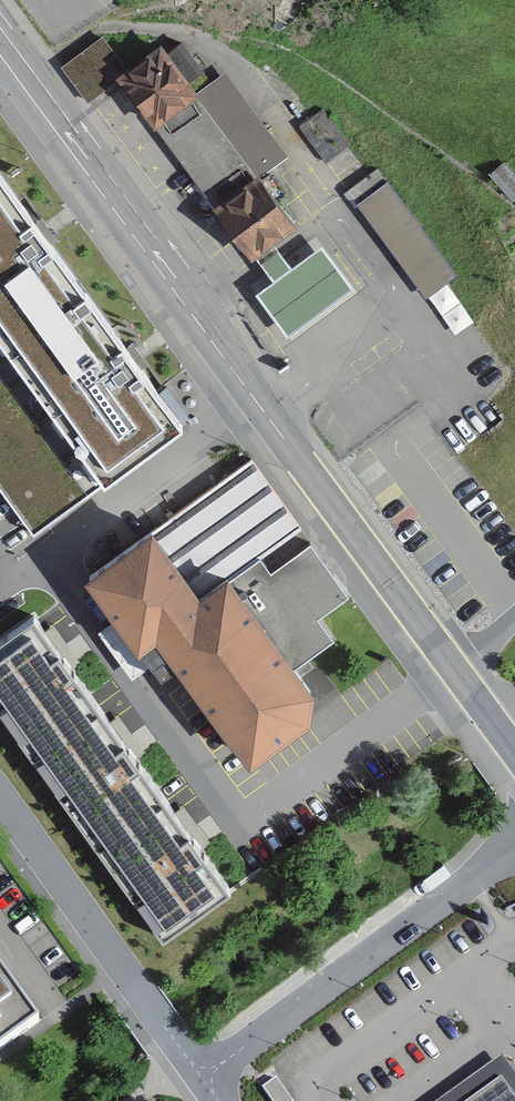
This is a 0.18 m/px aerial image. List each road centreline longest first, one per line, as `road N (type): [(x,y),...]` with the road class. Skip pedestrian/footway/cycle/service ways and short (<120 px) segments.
road 1 (secondary): [(0,41),(514,752)]
road 2 (residential): [(201,1075),(514,849)]
road 3 (residential): [(201,1075),(0,791)]

